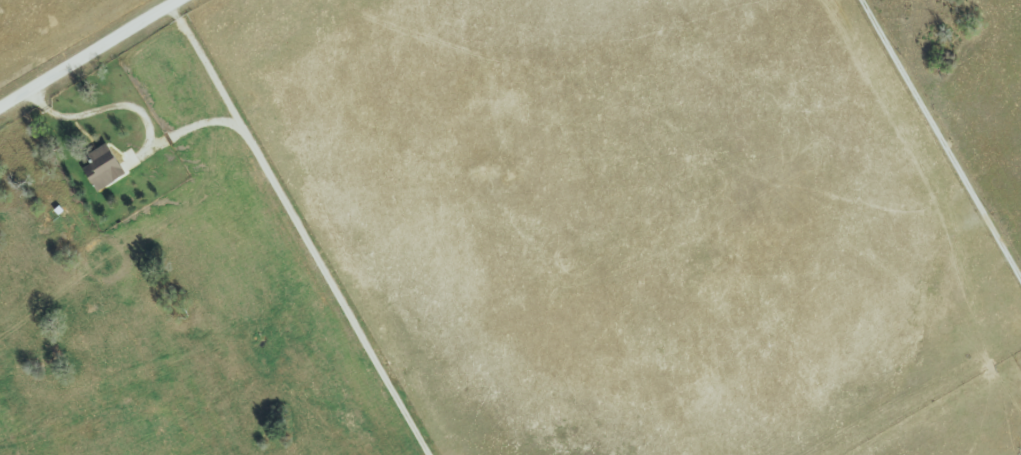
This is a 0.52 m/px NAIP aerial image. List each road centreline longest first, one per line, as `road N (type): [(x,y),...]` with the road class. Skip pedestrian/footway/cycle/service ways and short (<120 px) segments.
road 1 (residential): [(0,107),(180,0)]

